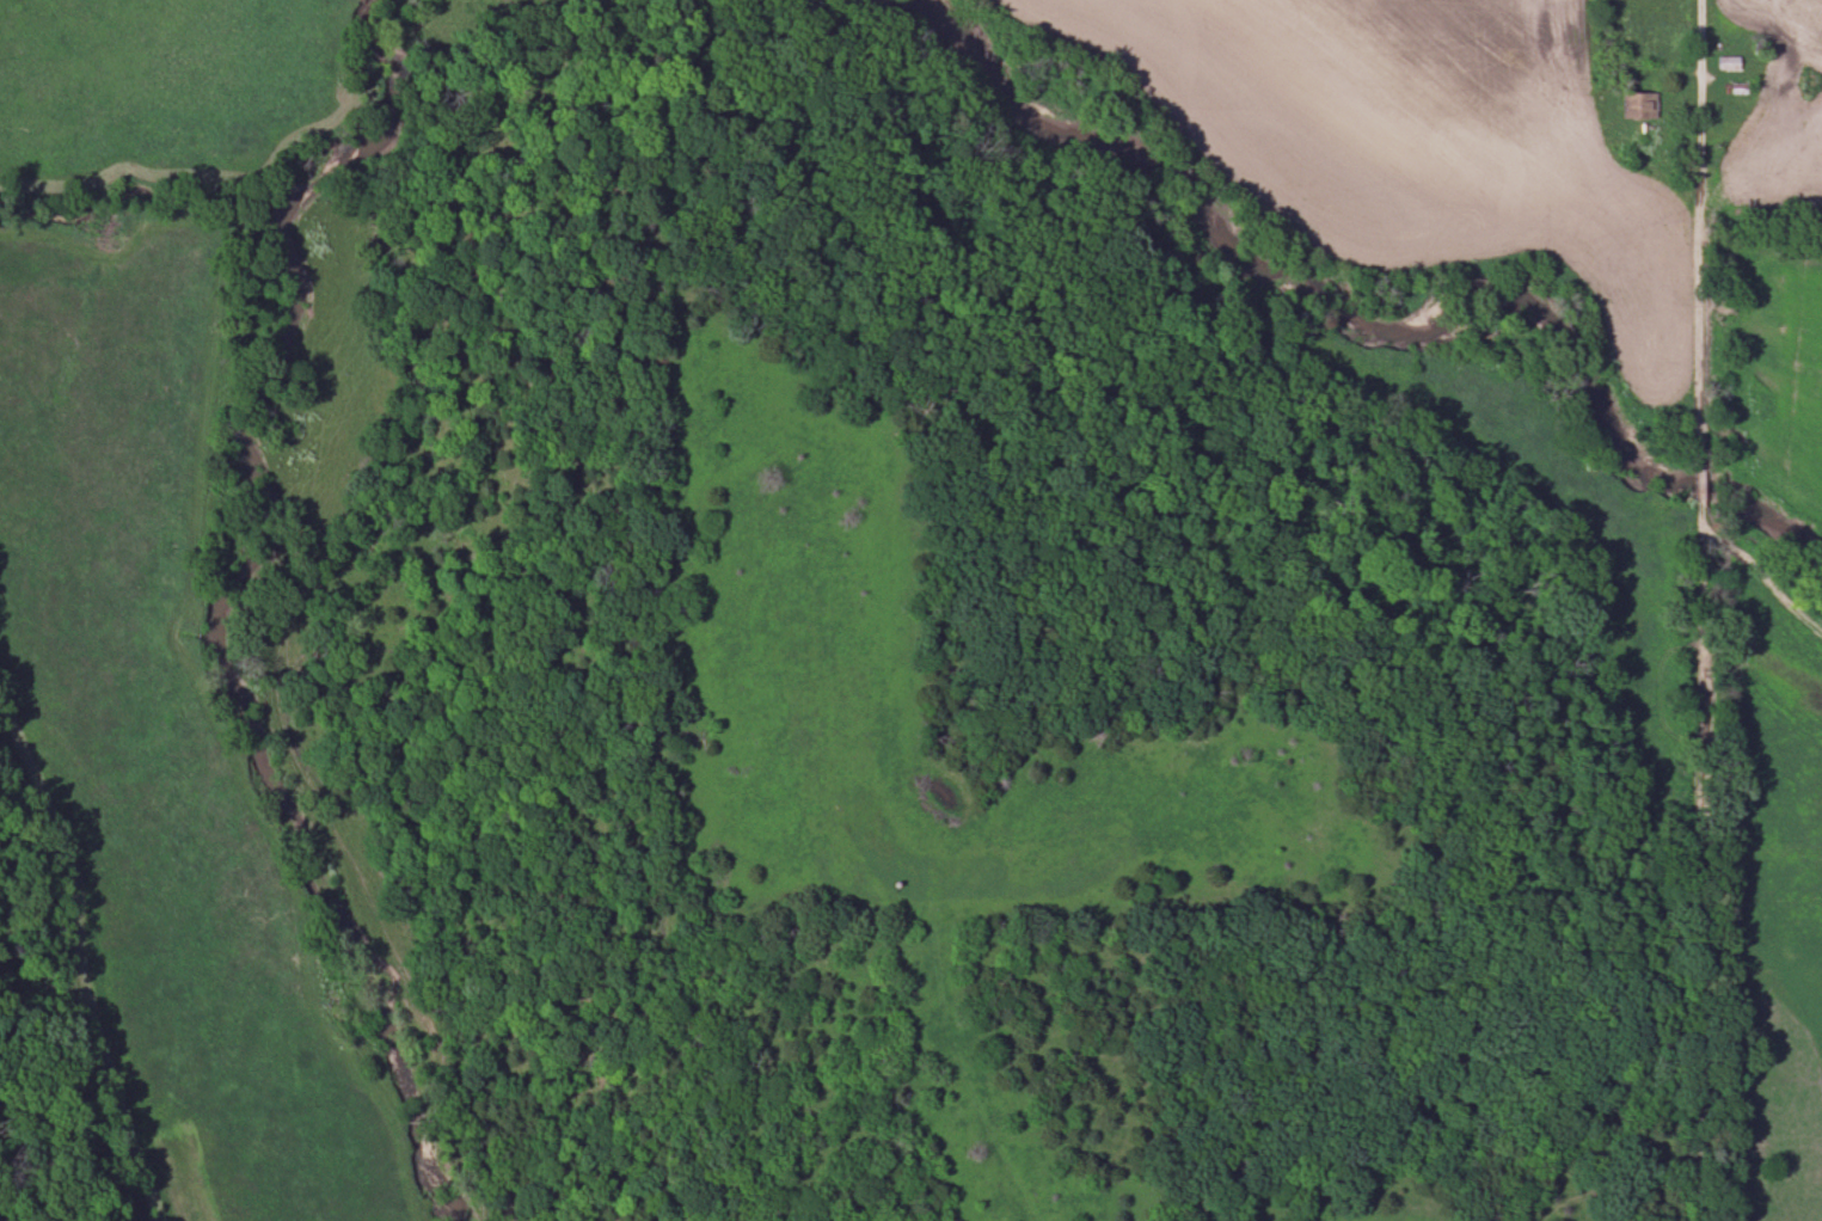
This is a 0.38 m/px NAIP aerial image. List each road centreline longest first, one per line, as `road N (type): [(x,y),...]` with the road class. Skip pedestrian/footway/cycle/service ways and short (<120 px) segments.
road 1 (residential): [(1691,1220),(1700,0)]

